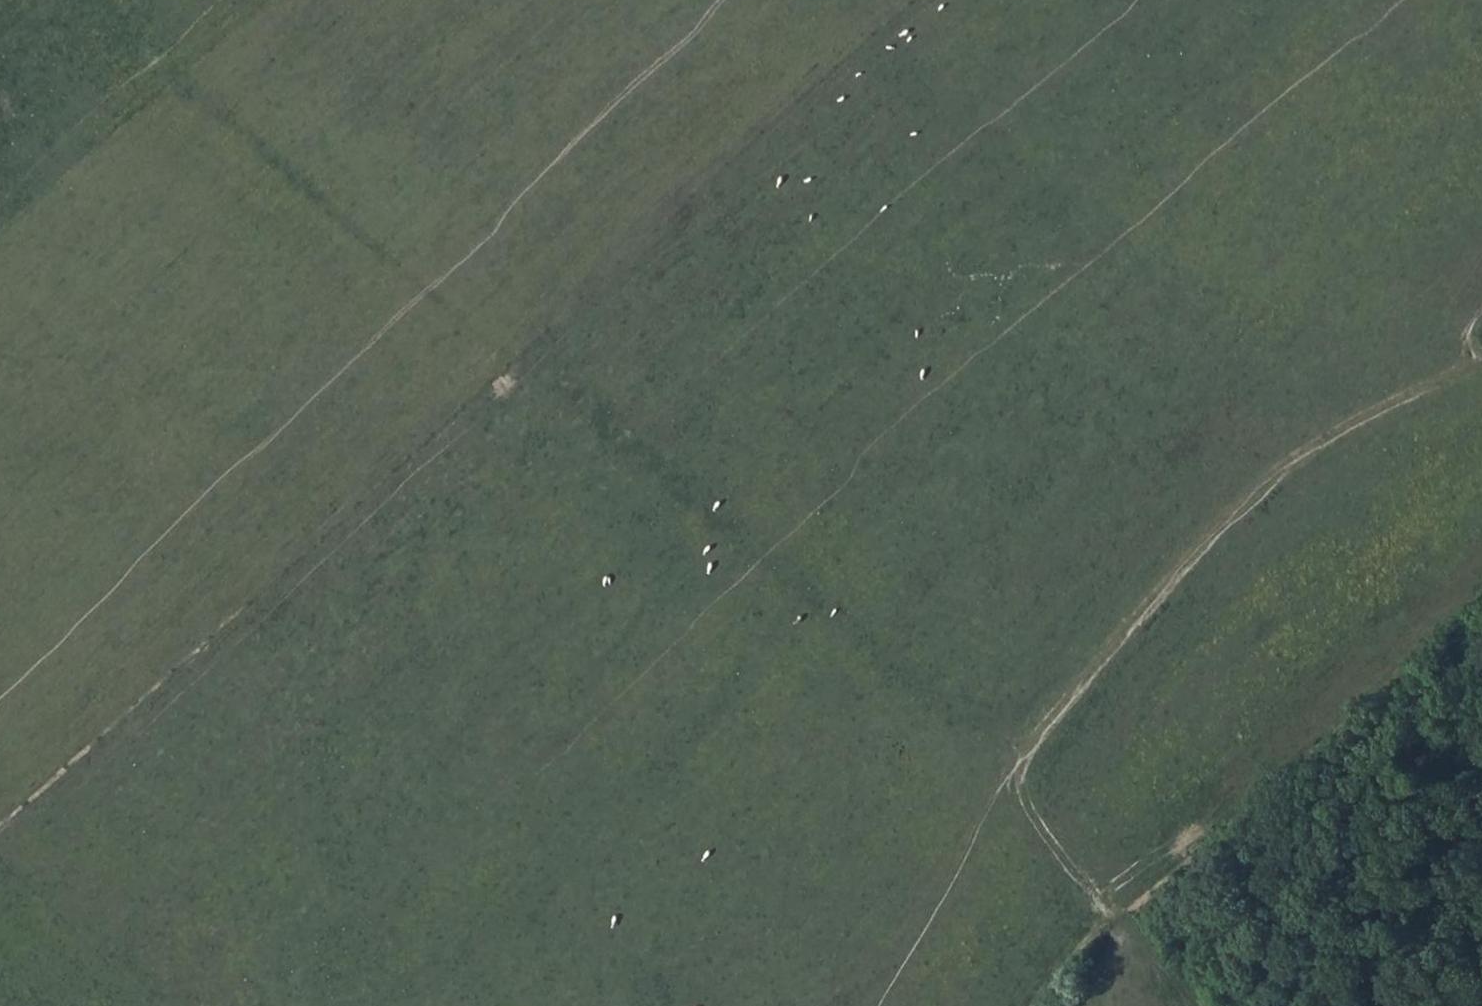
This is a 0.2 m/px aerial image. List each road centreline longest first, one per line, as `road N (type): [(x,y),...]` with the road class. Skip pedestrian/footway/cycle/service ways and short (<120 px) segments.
road 1 (track): [(1009,780),(1073,691),(1292,460),(1481,364)]

